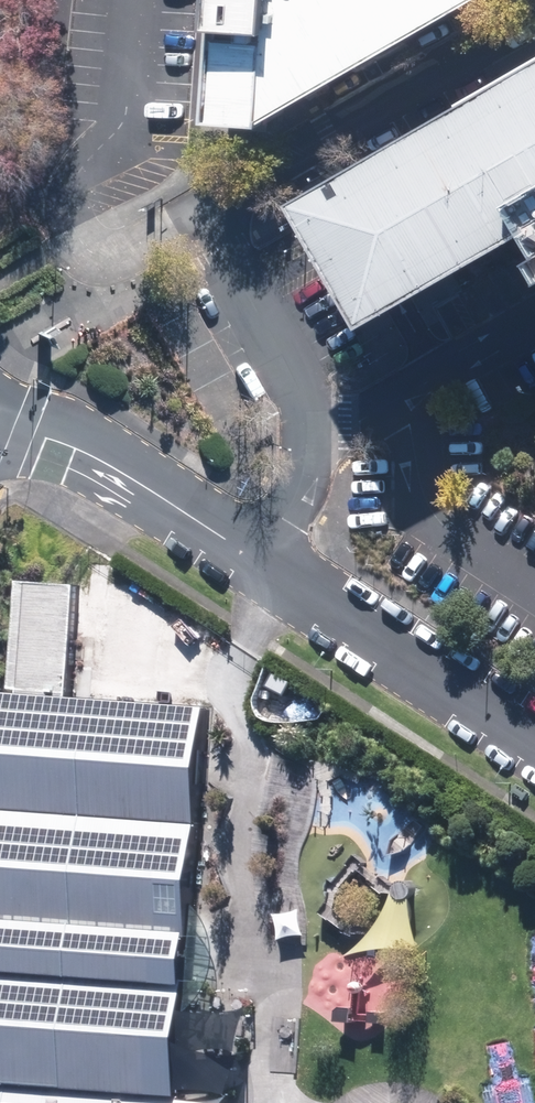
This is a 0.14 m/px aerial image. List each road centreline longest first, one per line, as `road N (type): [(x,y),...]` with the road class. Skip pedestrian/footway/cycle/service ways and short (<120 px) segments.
road 1 (residential): [(534,11),(204,212),(307,417),(311,451),(263,565)]
road 2 (residential): [(534,727),(263,565)]
road 3 (residential): [(263,565),(78,449),(0,432)]

